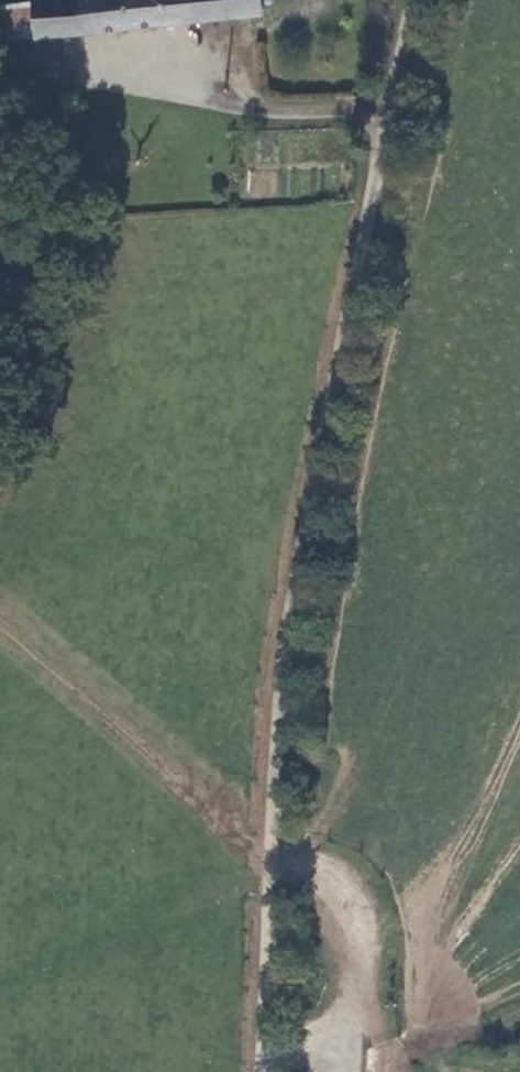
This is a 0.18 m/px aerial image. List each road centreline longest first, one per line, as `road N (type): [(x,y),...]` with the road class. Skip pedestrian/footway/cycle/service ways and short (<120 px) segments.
road 1 (unclassified): [(261,1071),(292,606),(411,0)]

